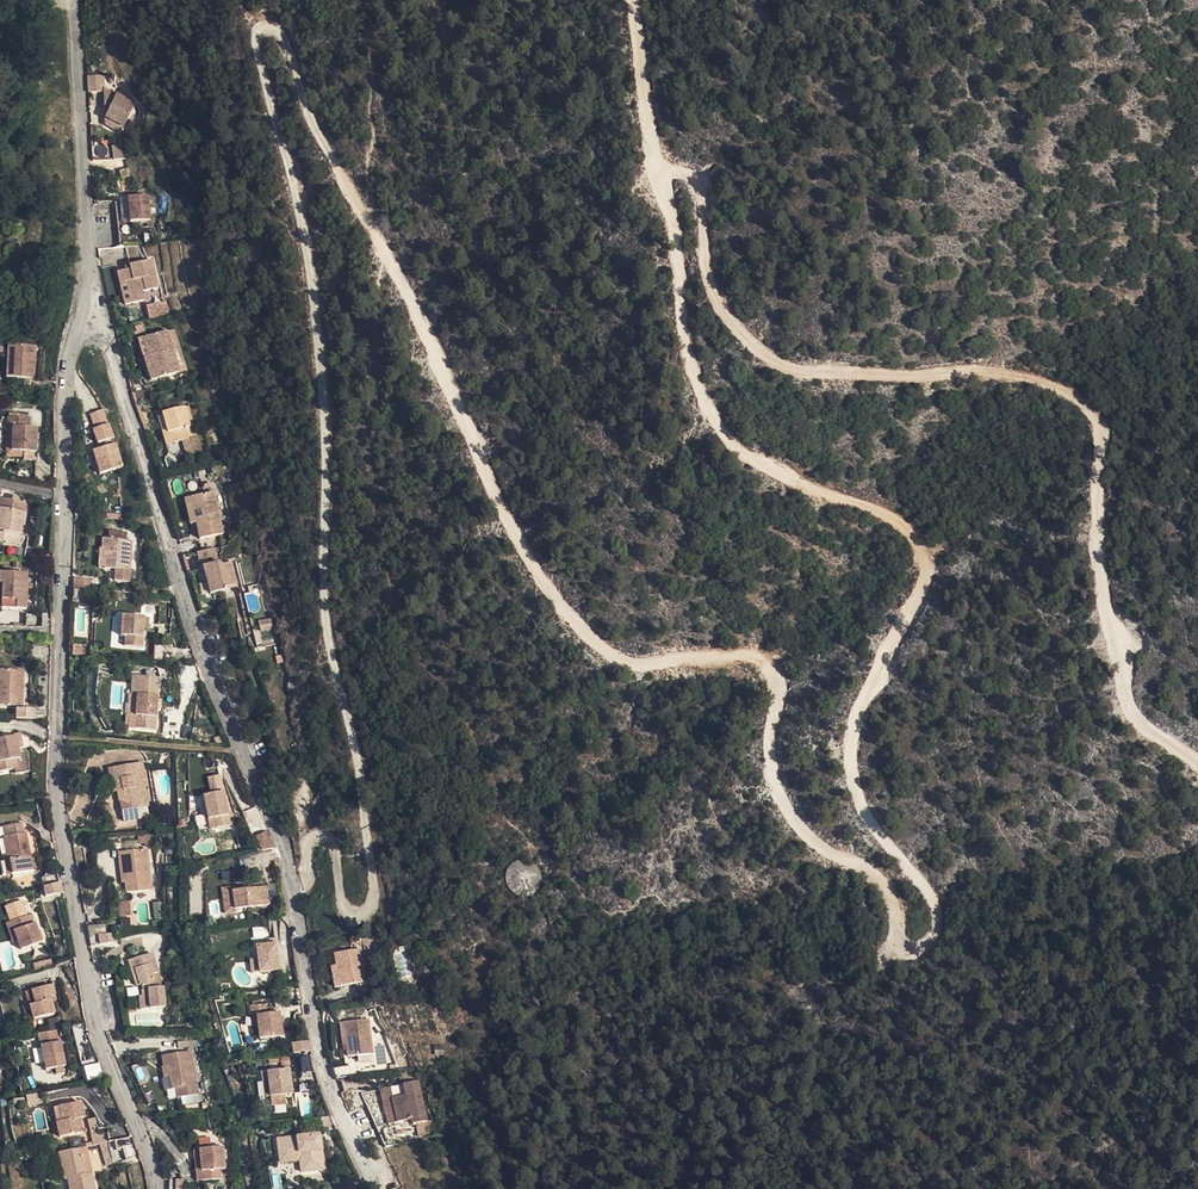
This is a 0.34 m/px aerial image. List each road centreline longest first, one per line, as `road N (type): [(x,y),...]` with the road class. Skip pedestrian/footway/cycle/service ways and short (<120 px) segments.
road 1 (track): [(288,848),(305,878),(315,836),(336,839),(344,902),(364,908),(376,892),(320,593),(328,460),(313,281),(256,37),(264,24),(285,46),(328,150),(551,589),(620,654),(750,650),(771,656),(783,689),(773,741),(786,797),(823,849),(878,877),(902,937),(920,945),(933,938),(939,901),(875,815),(854,765),(859,716),(925,594),(930,548),(898,519),(822,497),(744,450),(708,393),(662,172),(691,175),(713,195),(712,277),(741,329),(797,375),(977,370),(1034,380),(1087,406),(1104,433),(1102,579),(1143,724),(1197,761)]
road 2 (residential): [(82,322),(100,329),(113,350),(201,642),(288,848),(321,1095),(334,1136),(373,1188)]
road 3 (residential): [(157,1188),(85,992),(55,774),(66,387),(82,322)]
road 4 (residential): [(82,322),(90,265),(79,4)]
road 5 (track): [(662,172),(631,0)]

